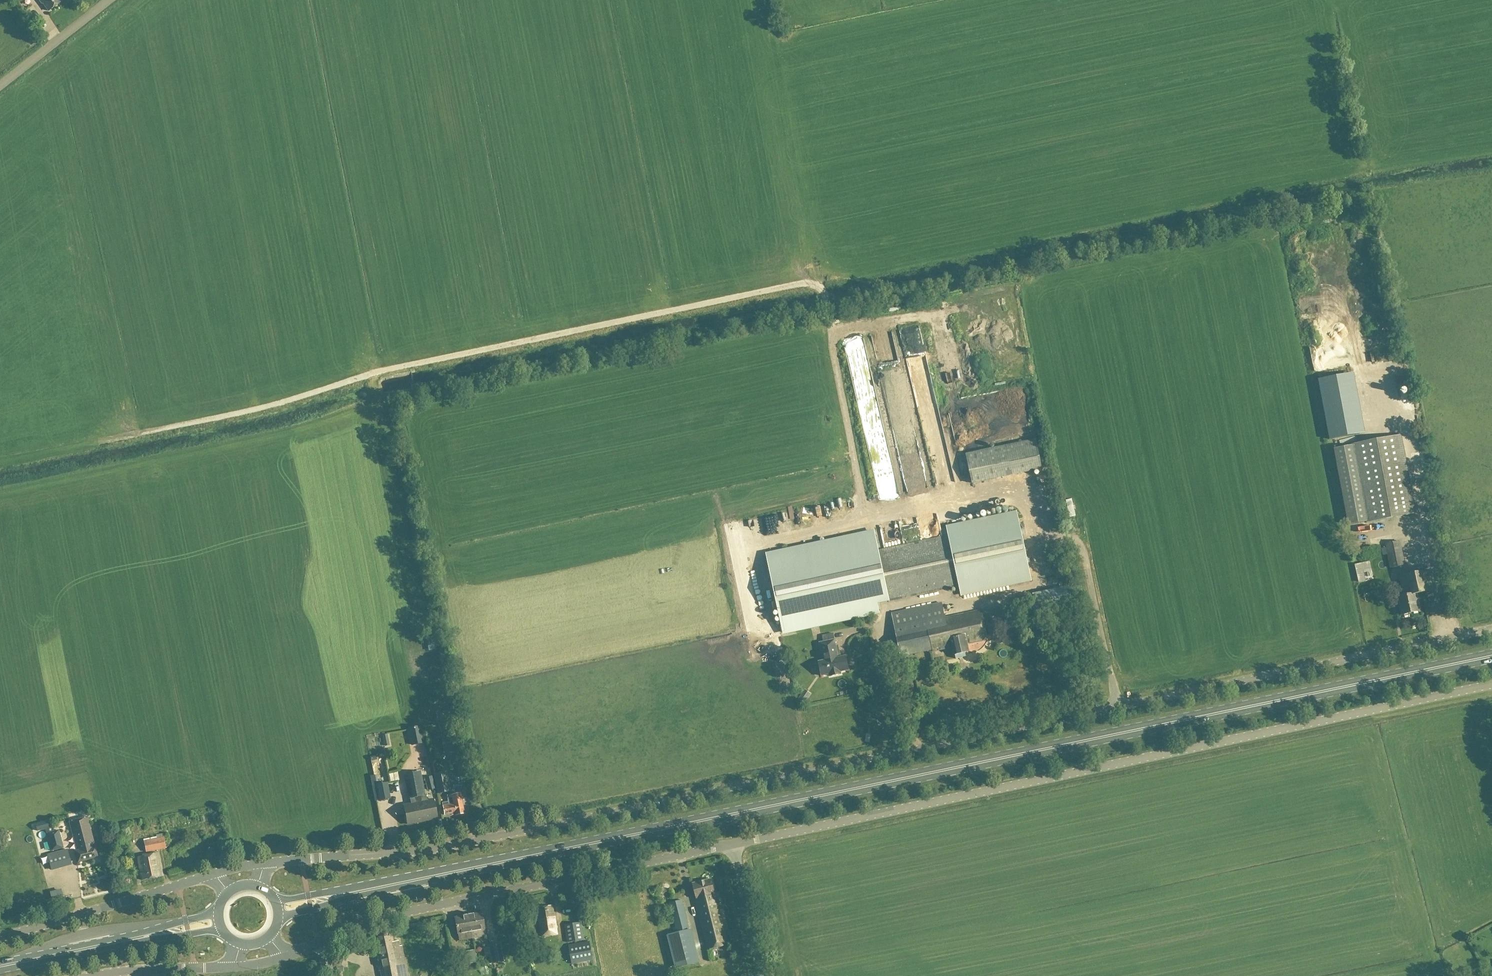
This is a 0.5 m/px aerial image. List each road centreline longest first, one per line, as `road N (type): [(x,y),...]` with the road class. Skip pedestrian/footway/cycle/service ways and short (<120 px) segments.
road 1 (unclassified): [(264,862),(442,847),(1491,632)]
road 2 (primary): [(343,895),(1491,658)]
road 3 (track): [(371,377),(822,286),(863,503),(877,511),(1024,496),(1050,536),(1077,544),(1115,710)]
road 4 (unclassified): [(738,845),(1491,686)]
road 5 (unclassified): [(282,957),(439,906),(738,845)]
road 6 (unclassified): [(0,939),(213,873)]
road 7 (primary): [(0,967),(142,937)]
road 8 (unclassified): [(0,88),(112,0)]
road 9 (unclassified): [(96,975),(233,968)]
road 10 (unclassified): [(765,975),(738,845)]

